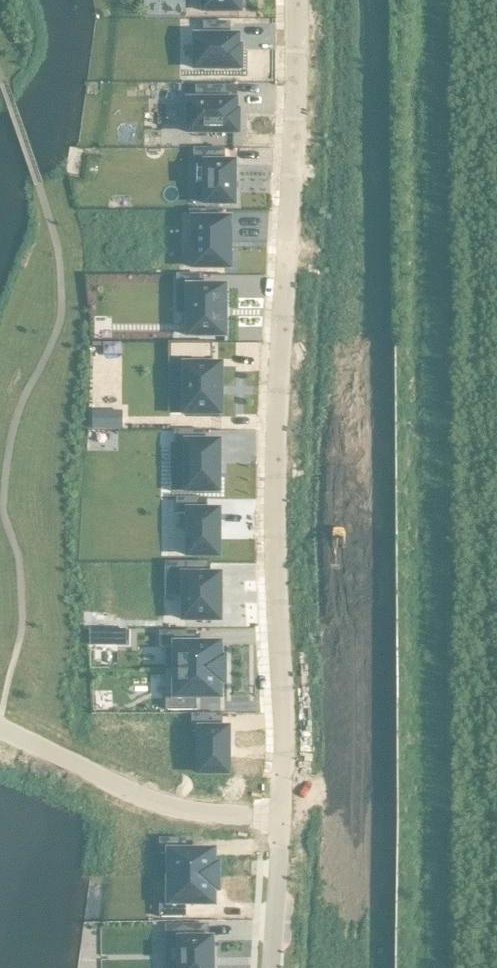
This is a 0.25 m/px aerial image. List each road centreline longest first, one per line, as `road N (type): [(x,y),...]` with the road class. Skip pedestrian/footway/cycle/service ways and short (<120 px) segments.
road 1 (residential): [(280,819),(275,494),(296,0)]
road 2 (residential): [(0,725),(163,805),(280,819)]
road 3 (residential): [(271,967),(280,819)]

